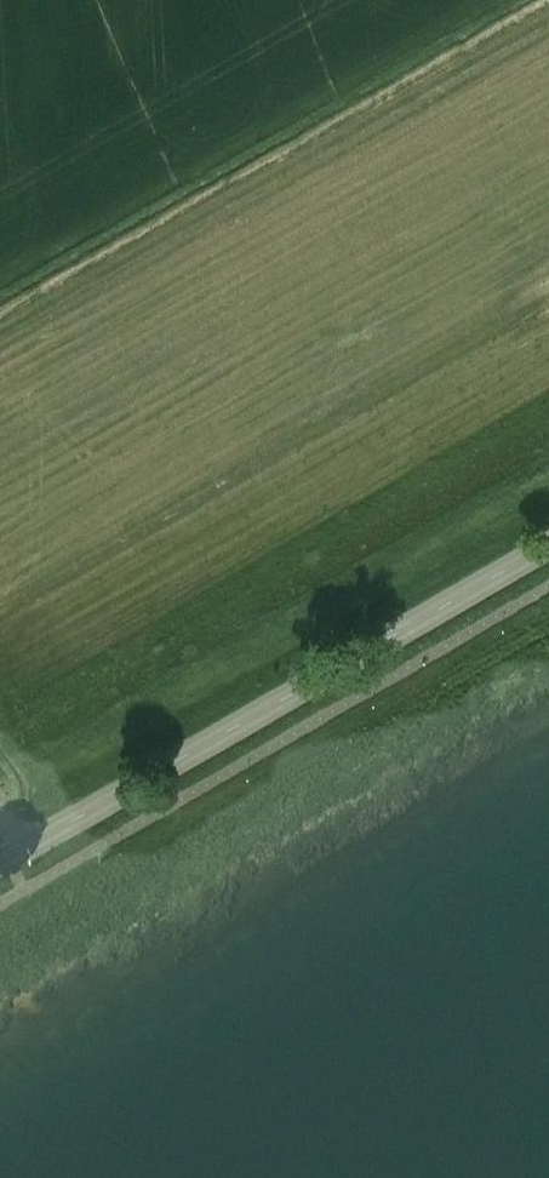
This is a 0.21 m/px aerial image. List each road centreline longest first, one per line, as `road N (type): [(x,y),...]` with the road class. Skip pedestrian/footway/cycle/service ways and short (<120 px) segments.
road 1 (secondary): [(20,852),(548,544)]

